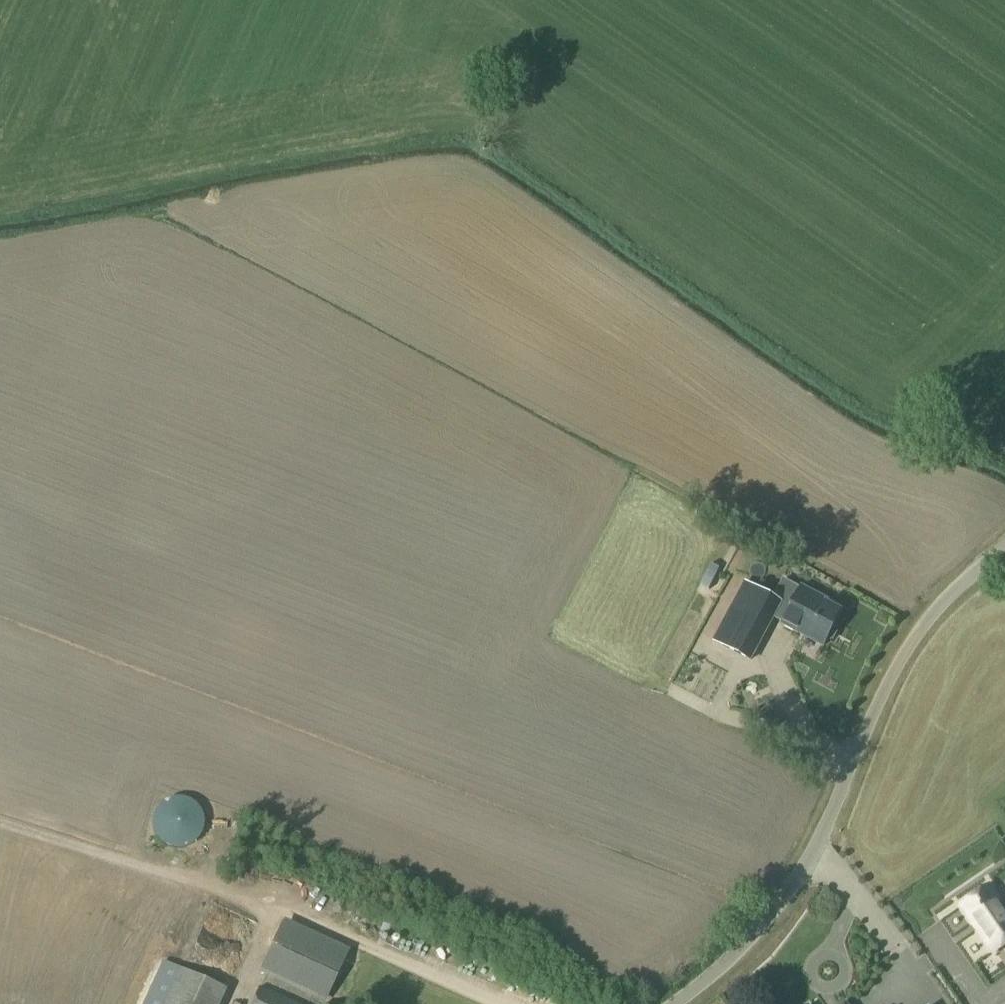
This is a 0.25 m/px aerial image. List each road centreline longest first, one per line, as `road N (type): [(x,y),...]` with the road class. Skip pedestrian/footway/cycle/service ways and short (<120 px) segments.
road 1 (unclassified): [(676,1003),(765,923),(810,858),(900,657),(956,584),(1004,552)]

